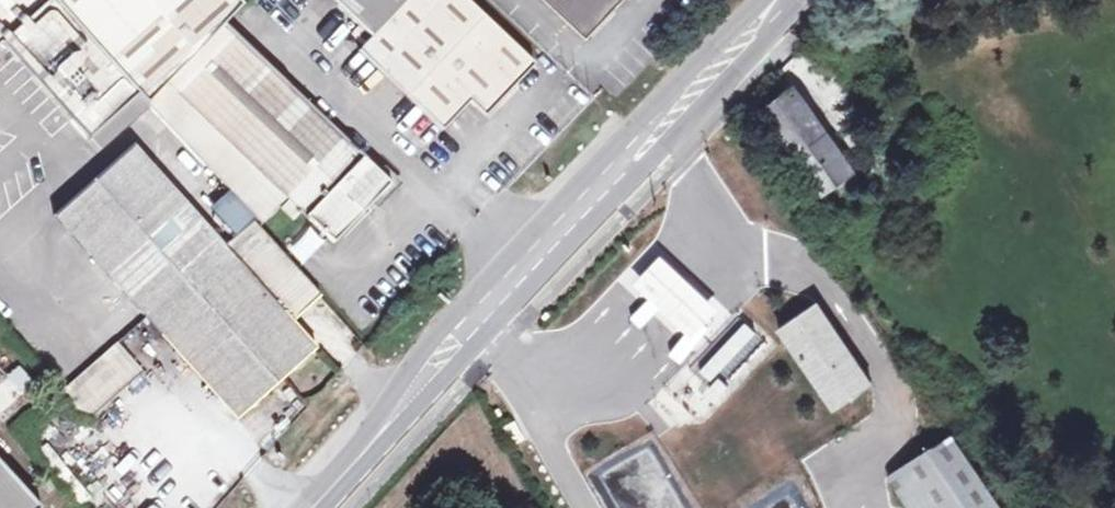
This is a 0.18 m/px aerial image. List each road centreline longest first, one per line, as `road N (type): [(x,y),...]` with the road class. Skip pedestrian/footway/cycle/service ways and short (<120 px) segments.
road 1 (tertiary): [(790,0),(481,315),(307,507)]

